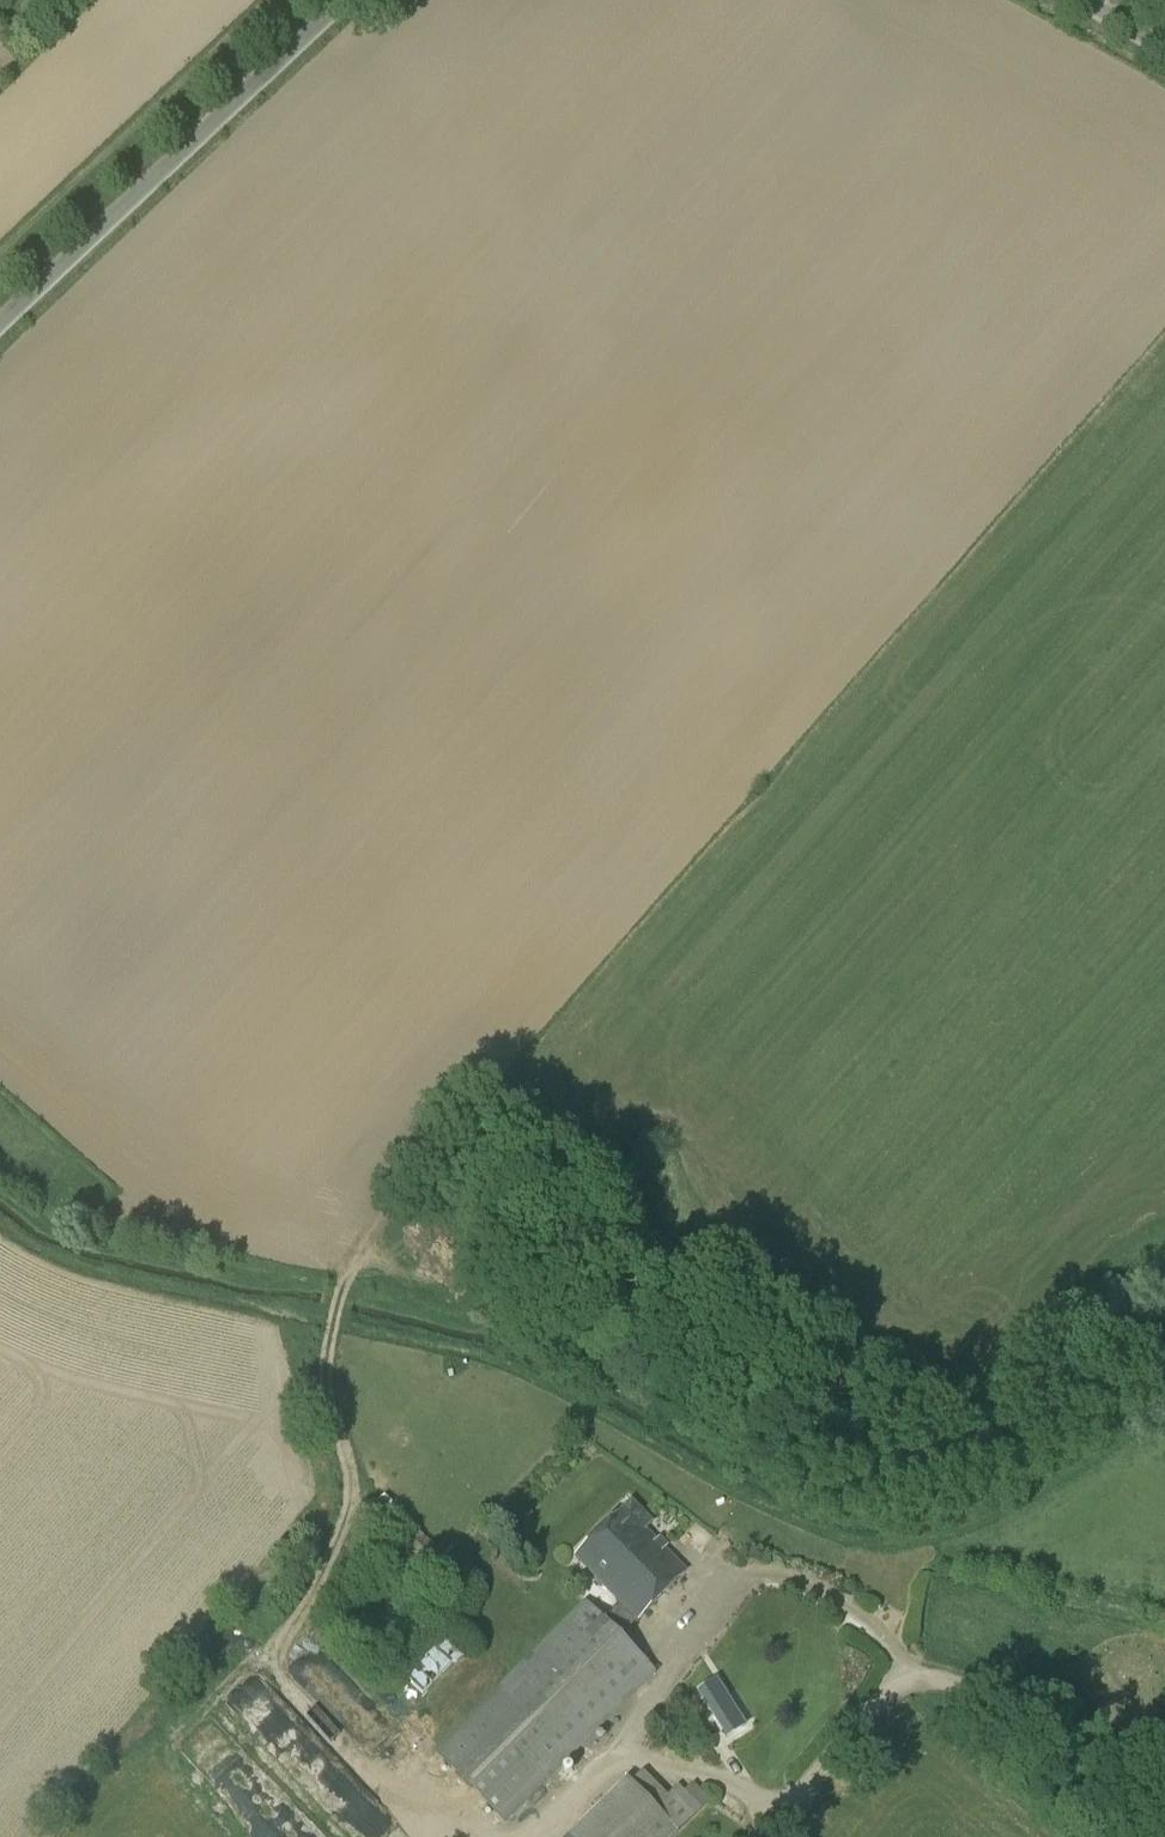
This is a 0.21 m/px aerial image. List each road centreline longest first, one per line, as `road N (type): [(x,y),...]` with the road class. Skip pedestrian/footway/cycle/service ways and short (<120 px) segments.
road 1 (unclassified): [(755,1836),(895,1680),(919,1669),(1164,1762)]
road 2 (unclassified): [(0,318),(339,0)]

